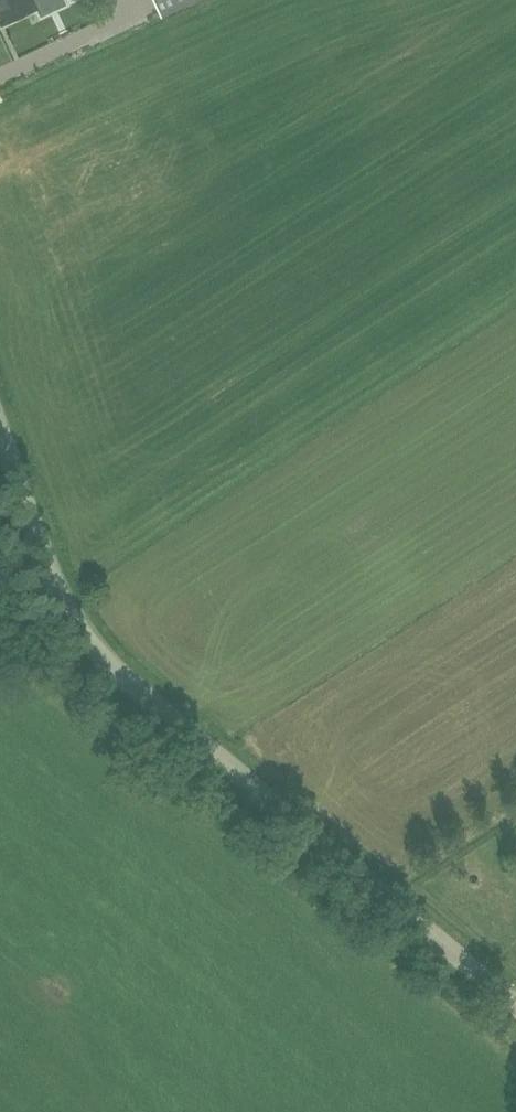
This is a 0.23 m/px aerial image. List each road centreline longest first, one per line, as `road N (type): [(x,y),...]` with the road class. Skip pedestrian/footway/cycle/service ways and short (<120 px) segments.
road 1 (unclassified): [(515,999),(110,654),(82,615),(0,393)]

